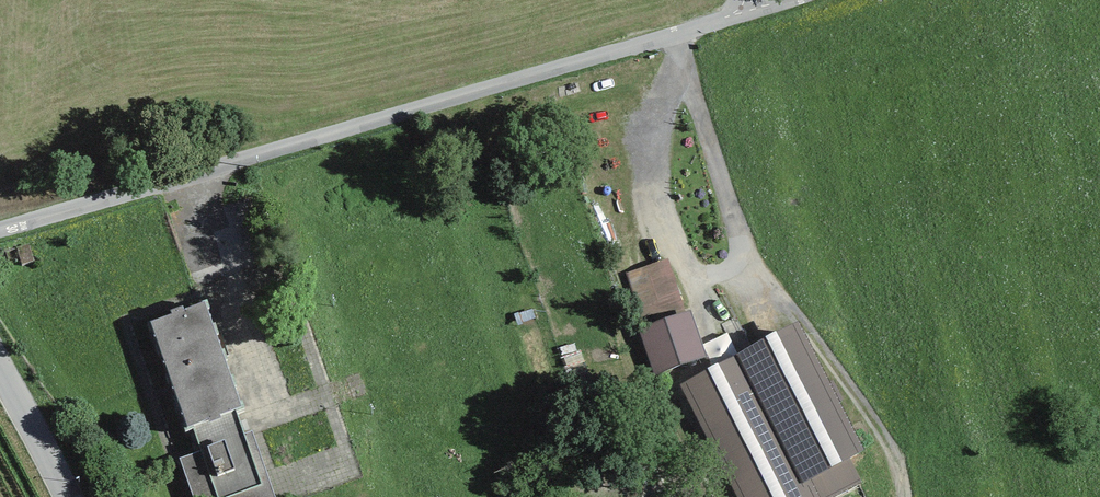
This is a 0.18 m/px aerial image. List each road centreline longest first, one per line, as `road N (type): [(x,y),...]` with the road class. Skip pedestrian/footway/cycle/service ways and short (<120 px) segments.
road 1 (residential): [(751,11),(0,229)]
road 2 (tertiary): [(67,496),(0,367)]

